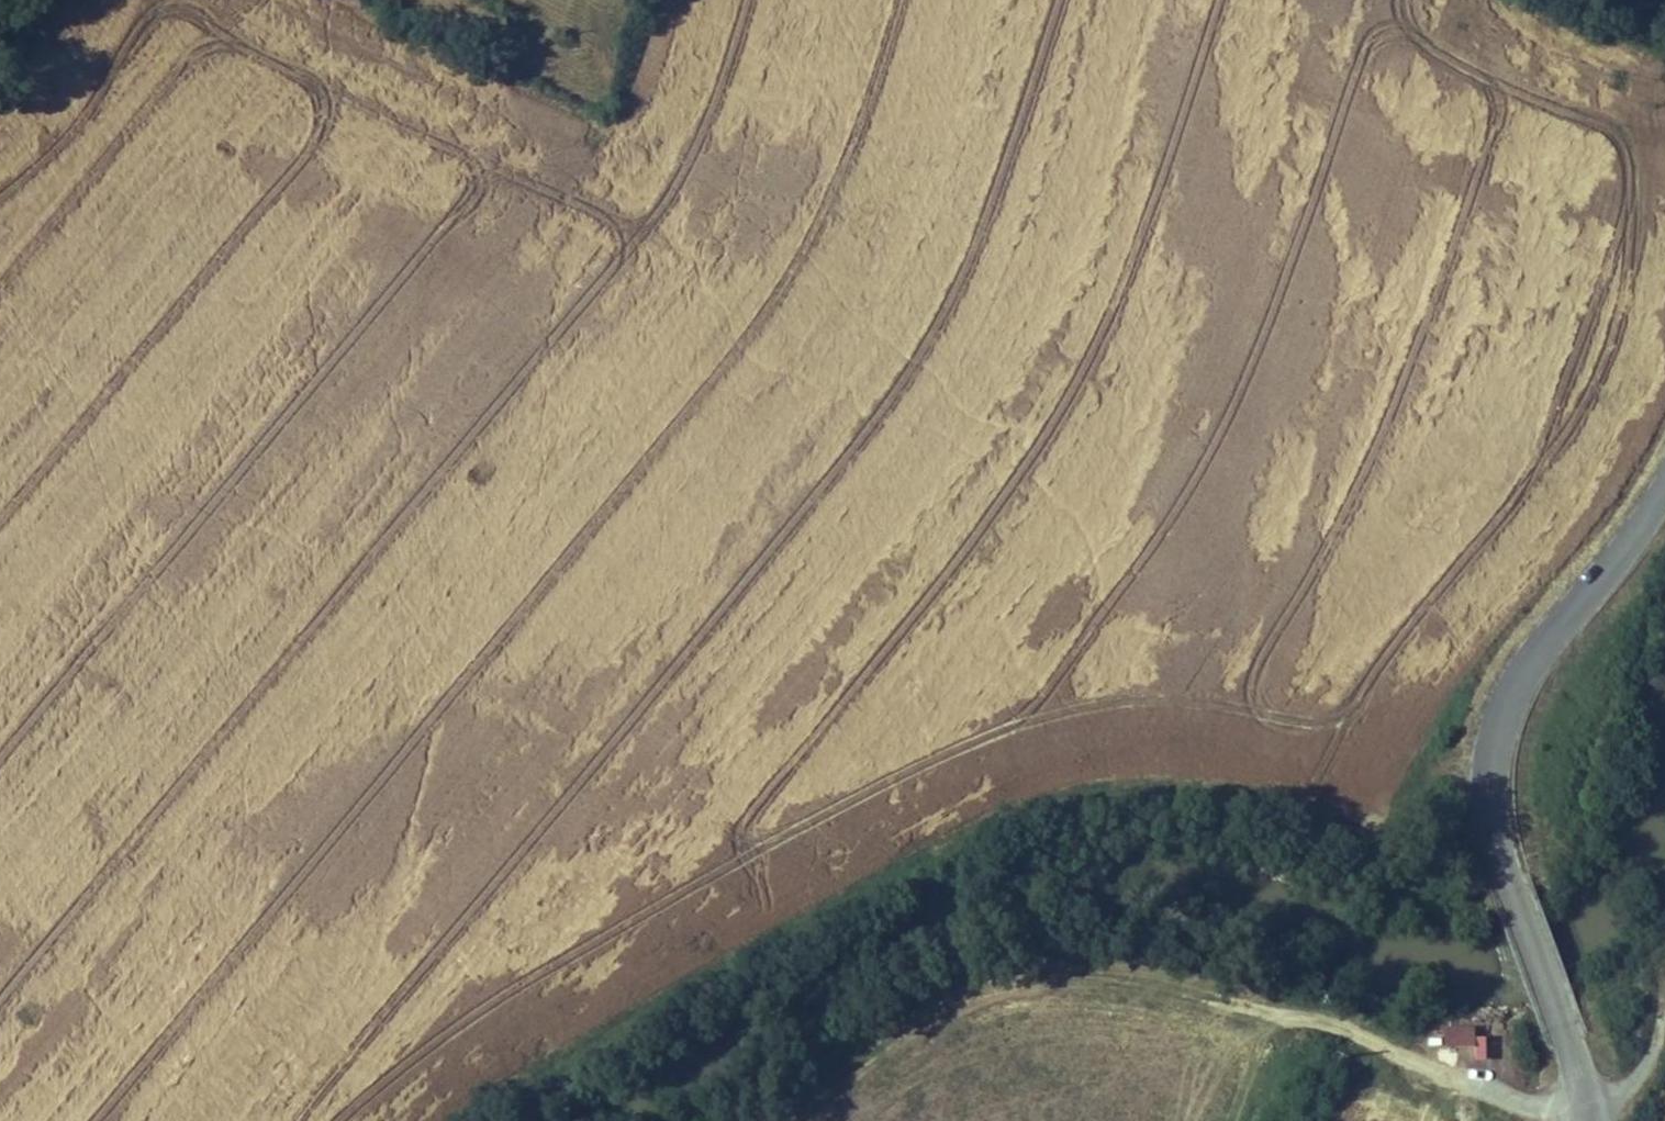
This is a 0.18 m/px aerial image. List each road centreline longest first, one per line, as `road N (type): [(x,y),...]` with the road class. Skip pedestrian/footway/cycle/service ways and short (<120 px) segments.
road 1 (track): [(1580,1101),(1514,1096),(1176,985),(1059,976),(935,992),(762,1120)]
road 2 (unclassified): [(1583,1120),(1572,1063),(1511,890),(1492,742),(1535,646),(1627,557),(1664,489)]

